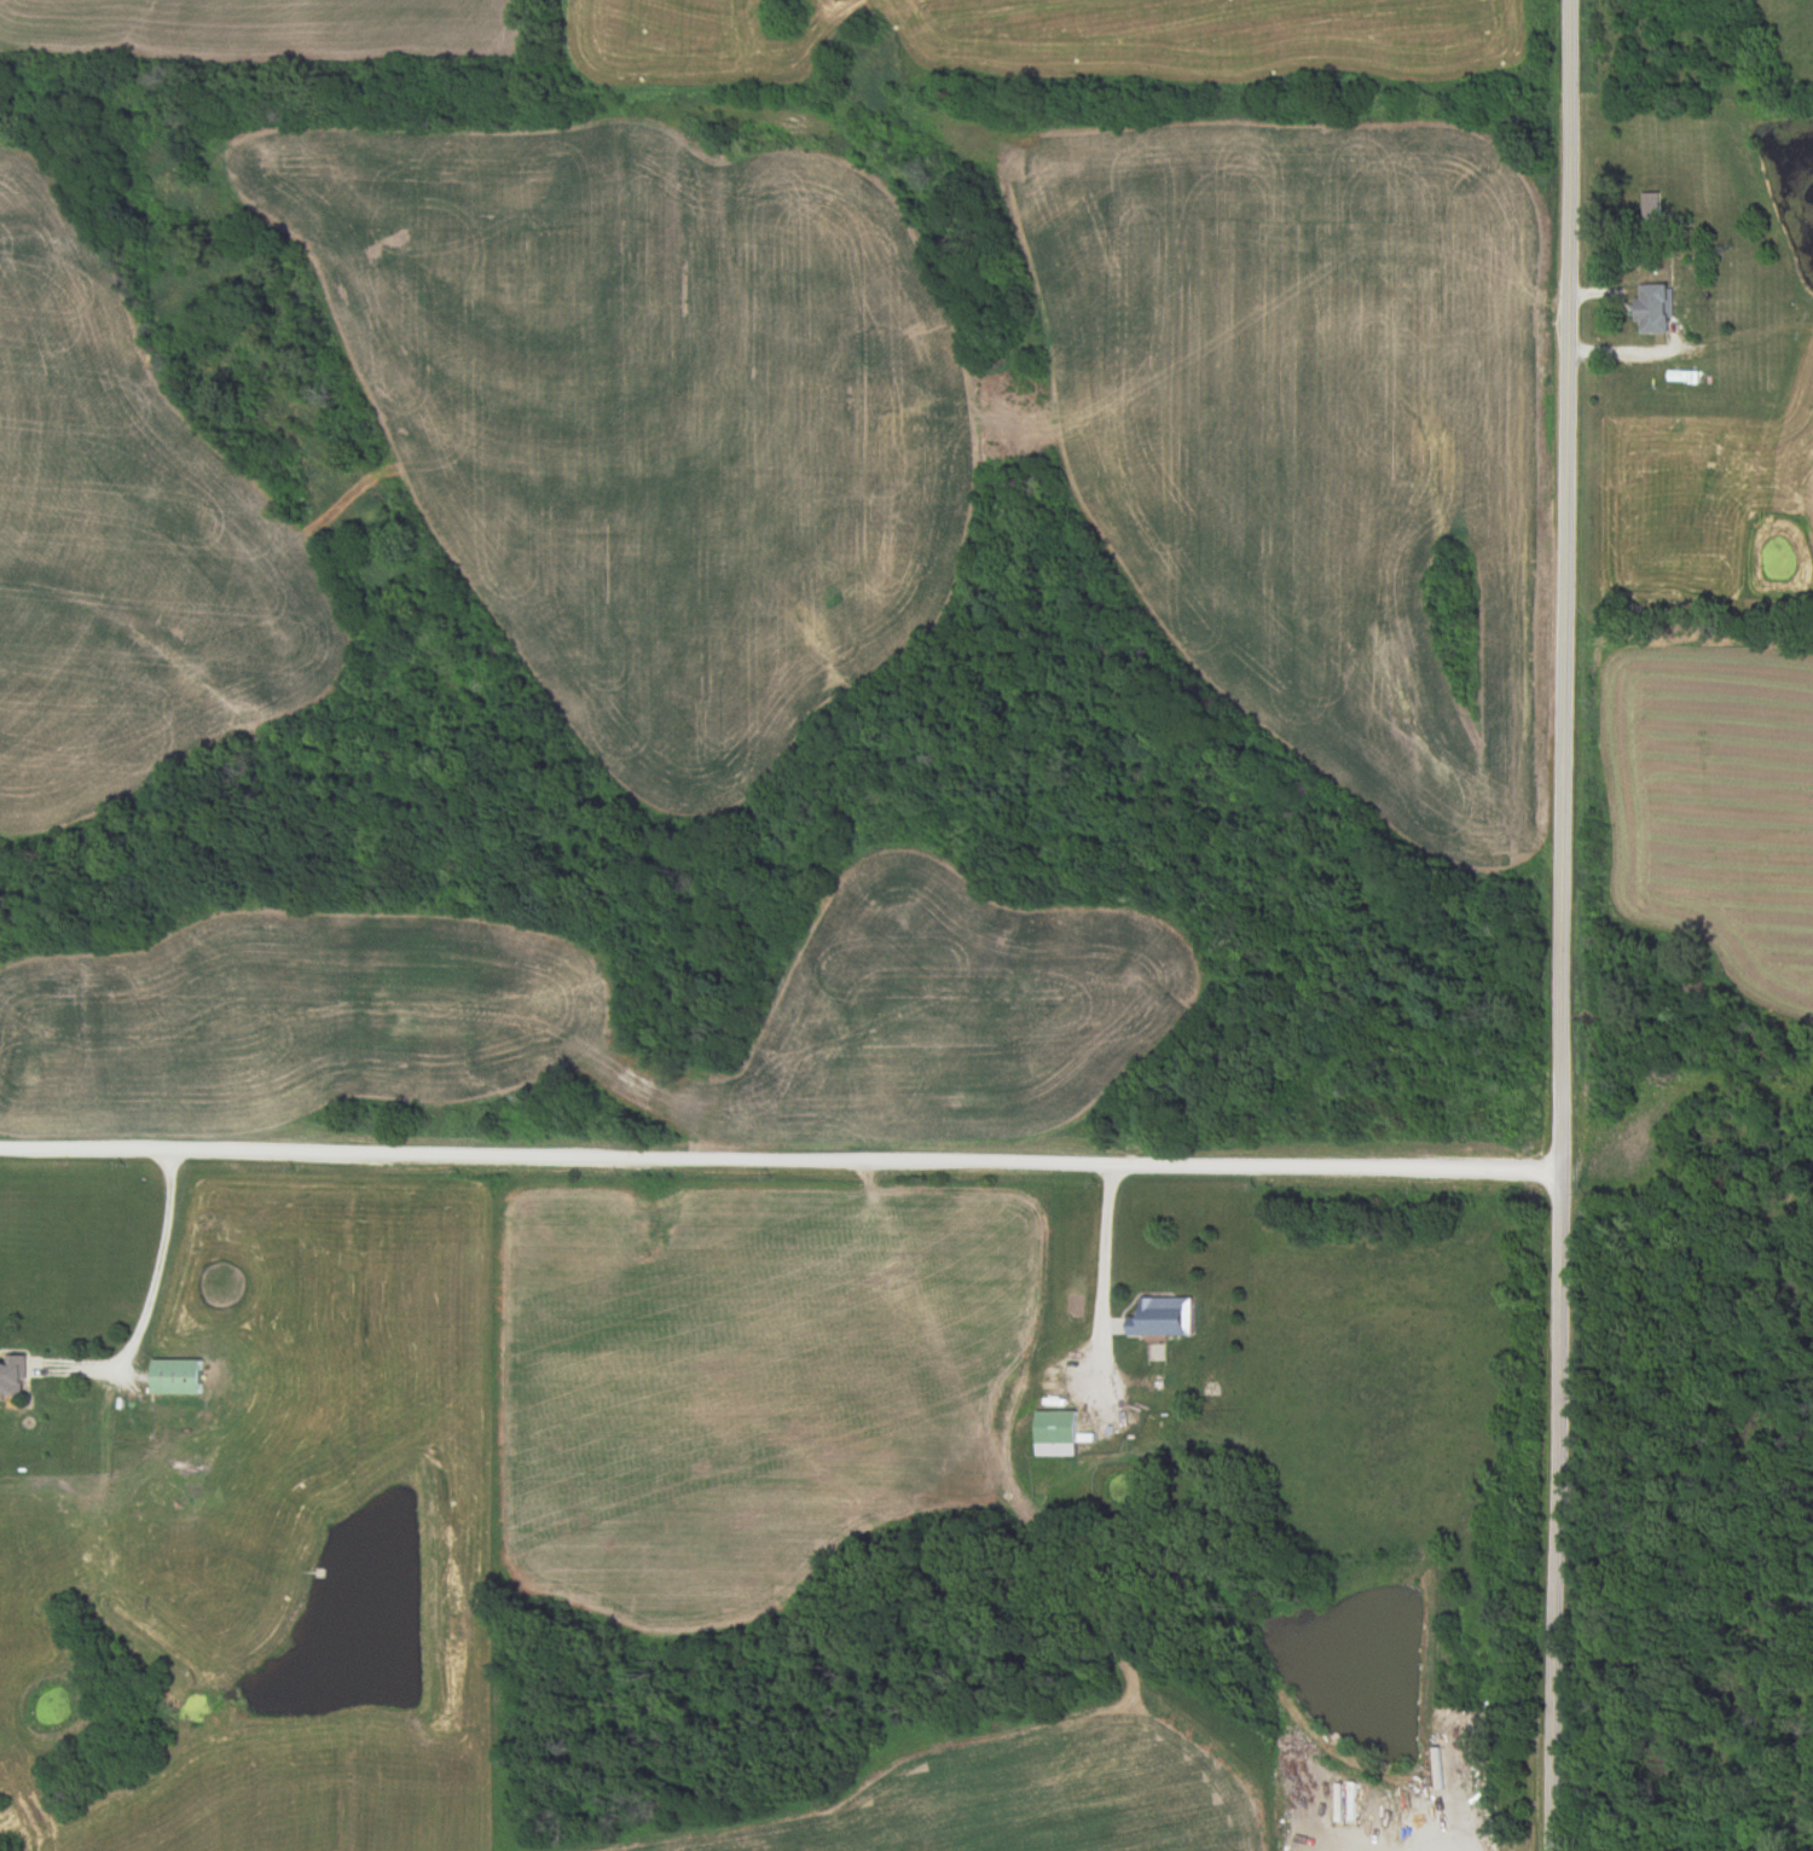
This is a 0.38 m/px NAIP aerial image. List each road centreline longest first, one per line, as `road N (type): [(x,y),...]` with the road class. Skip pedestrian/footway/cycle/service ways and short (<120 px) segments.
road 1 (tertiary): [(1557,1850),(1572,0)]
road 2 (residential): [(1564,1173),(0,1154)]

